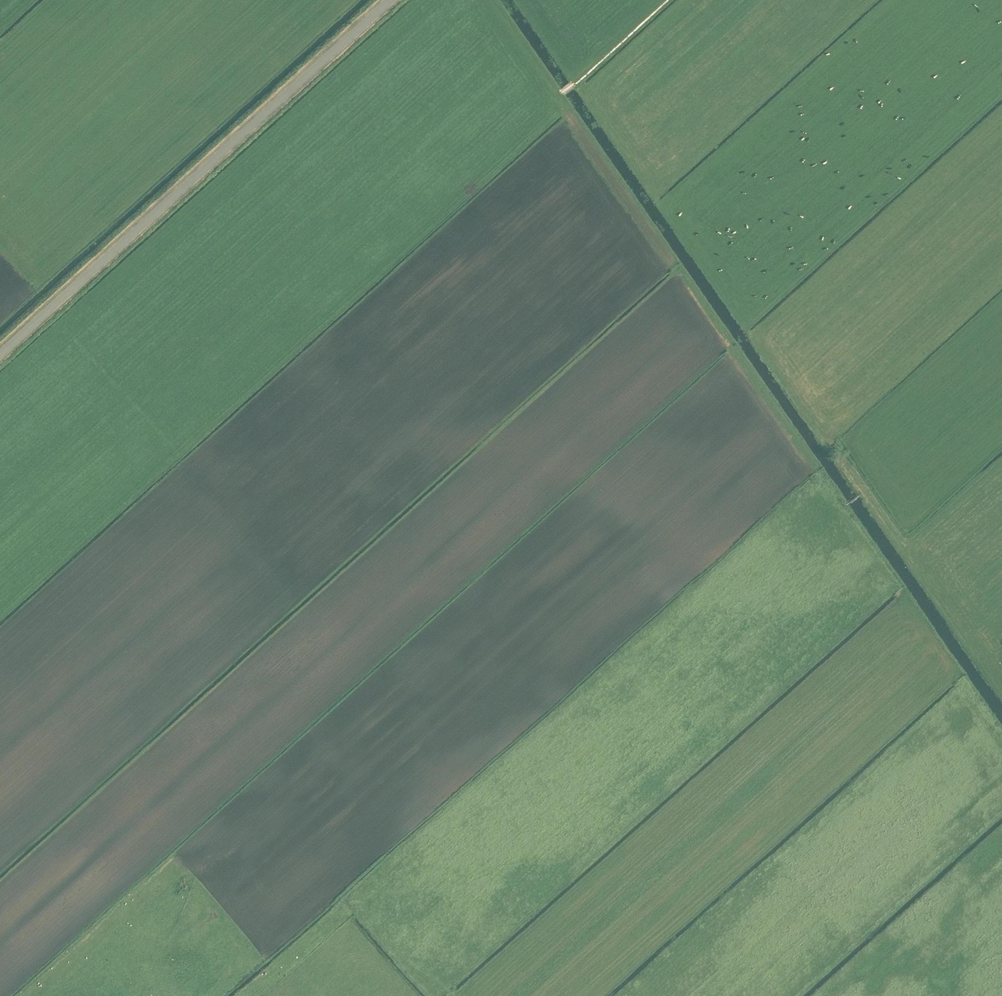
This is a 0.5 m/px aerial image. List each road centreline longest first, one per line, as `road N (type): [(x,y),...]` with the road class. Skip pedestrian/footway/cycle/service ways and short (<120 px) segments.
road 1 (tertiary): [(0,358),(396,0)]

